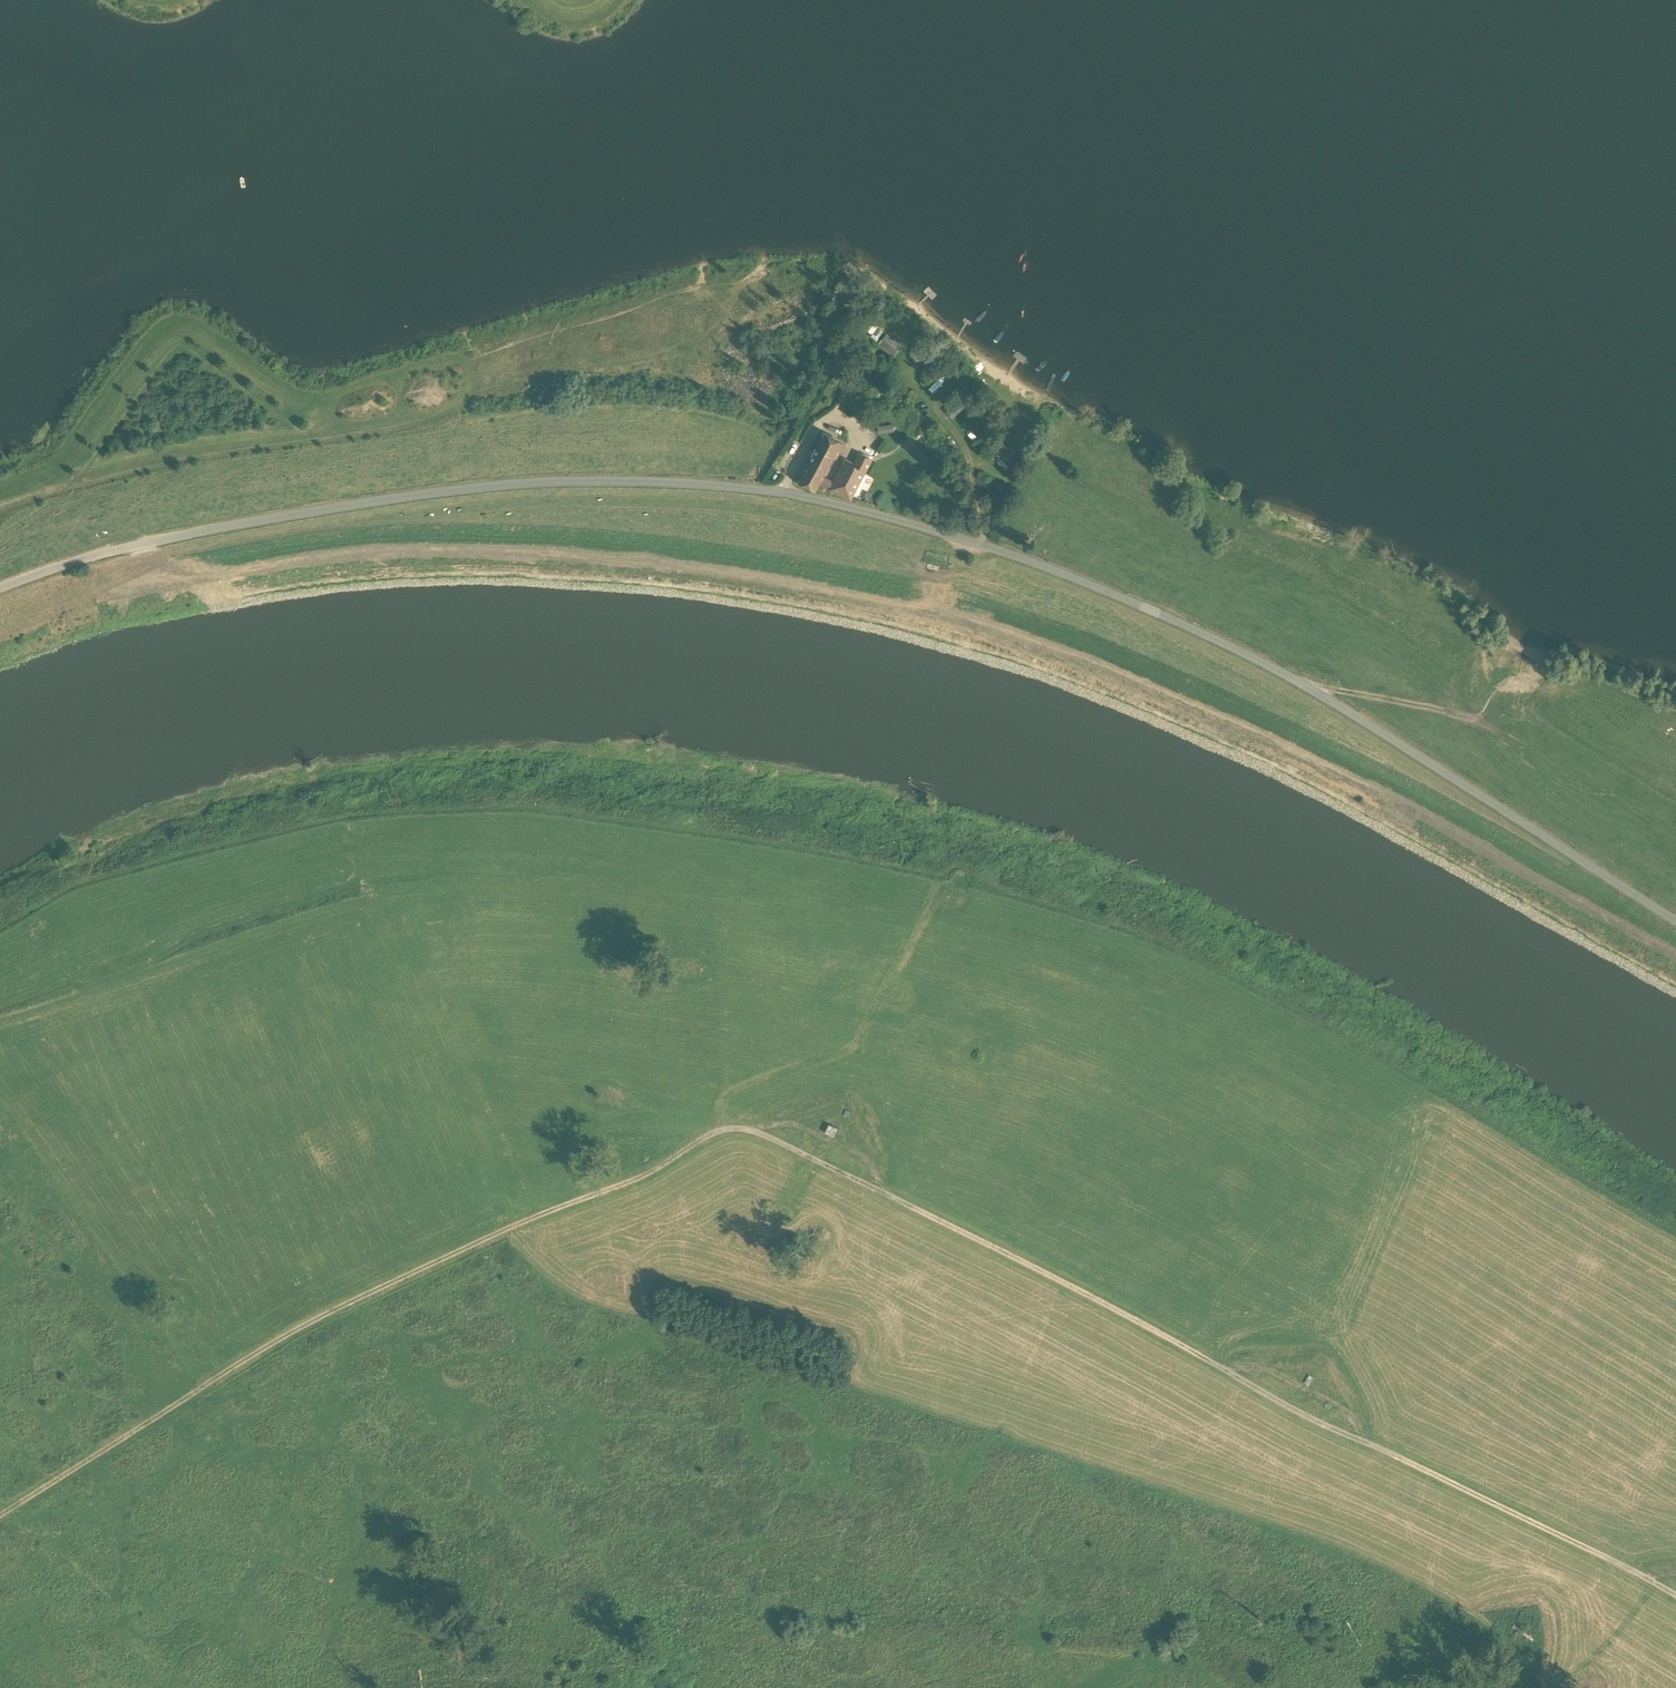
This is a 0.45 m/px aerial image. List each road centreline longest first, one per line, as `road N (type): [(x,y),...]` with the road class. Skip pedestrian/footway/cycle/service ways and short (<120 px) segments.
road 1 (track): [(0,1517),(282,1338),(736,1128),(970,1236),(1298,1412),(1675,1597)]
road 2 (unclassified): [(0,606),(65,562),(409,495),(634,482),(830,500),(1075,576),(1287,672),(1675,918)]
road 3 (track): [(882,1194),(872,1161),(790,1124),(754,1133)]
road 4 (track): [(1359,1438),(1350,1408),(1267,1368),(1231,1373)]

